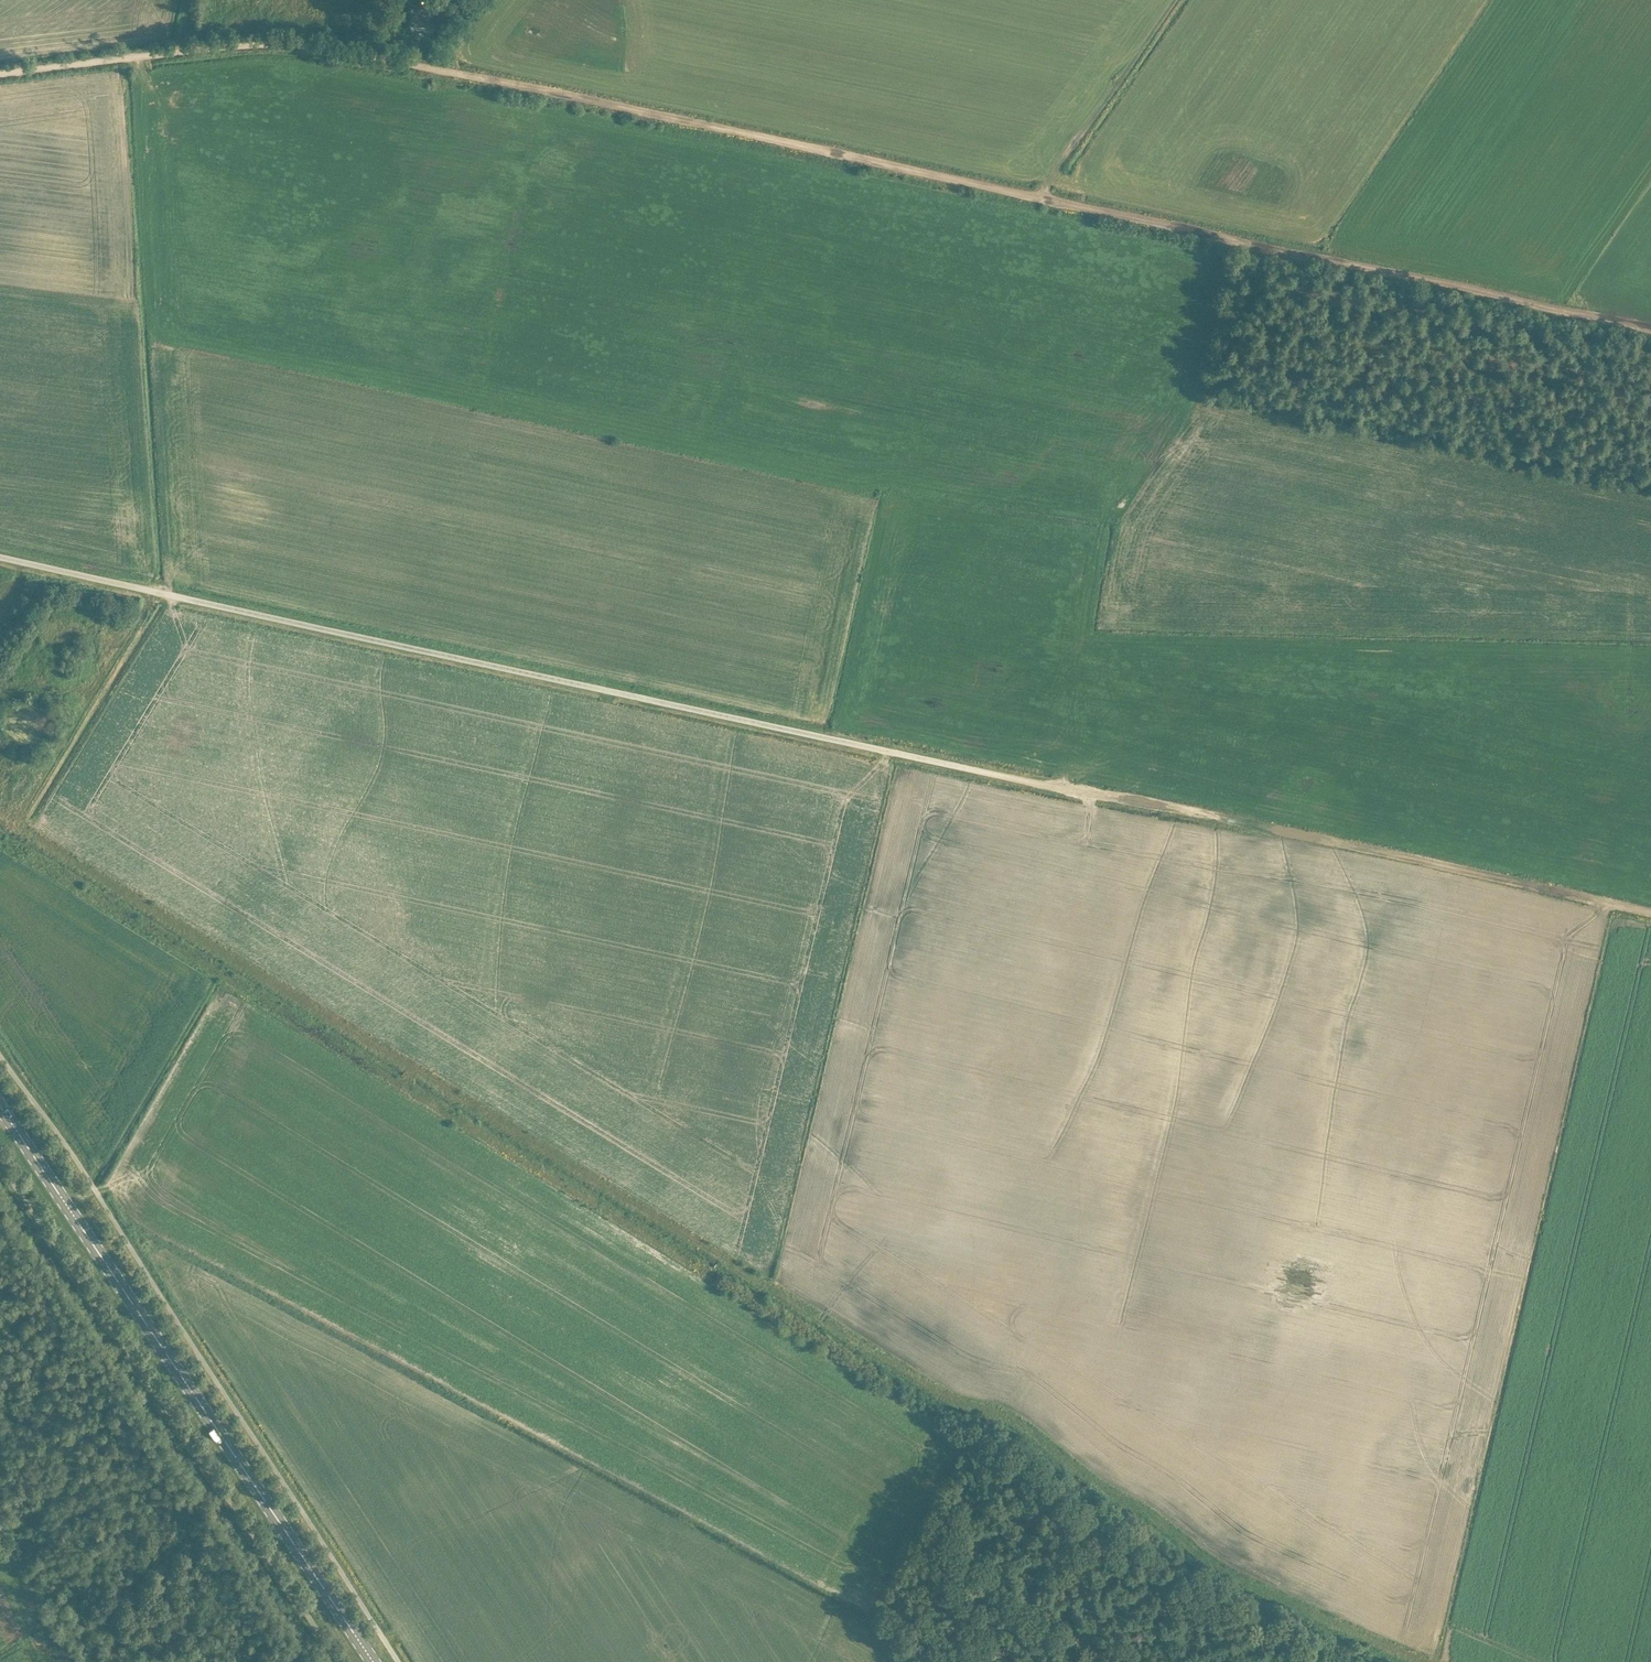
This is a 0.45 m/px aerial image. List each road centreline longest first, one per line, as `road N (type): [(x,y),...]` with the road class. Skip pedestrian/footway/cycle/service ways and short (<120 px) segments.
road 1 (track): [(1650,330),(332,50),(237,45),(0,73)]
road 2 (unclassified): [(1104,794),(0,557)]
road 3 (secondary): [(373,1661),(7,1116)]
road 4 (track): [(1650,912),(1104,794)]

